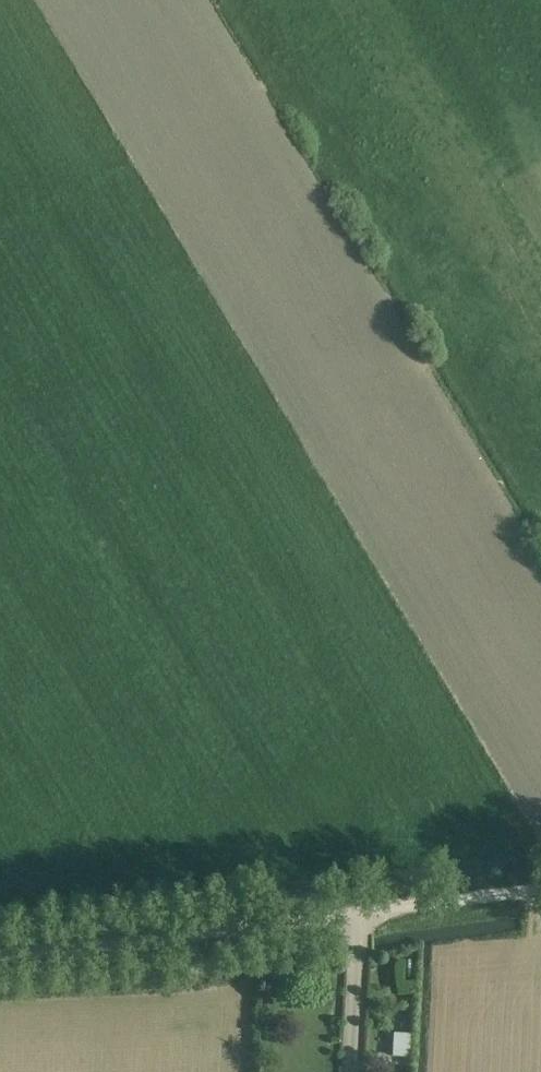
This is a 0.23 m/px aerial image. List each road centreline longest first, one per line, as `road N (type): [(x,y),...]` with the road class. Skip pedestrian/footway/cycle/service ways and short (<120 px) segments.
road 1 (unclassified): [(0,966),(540,902)]

